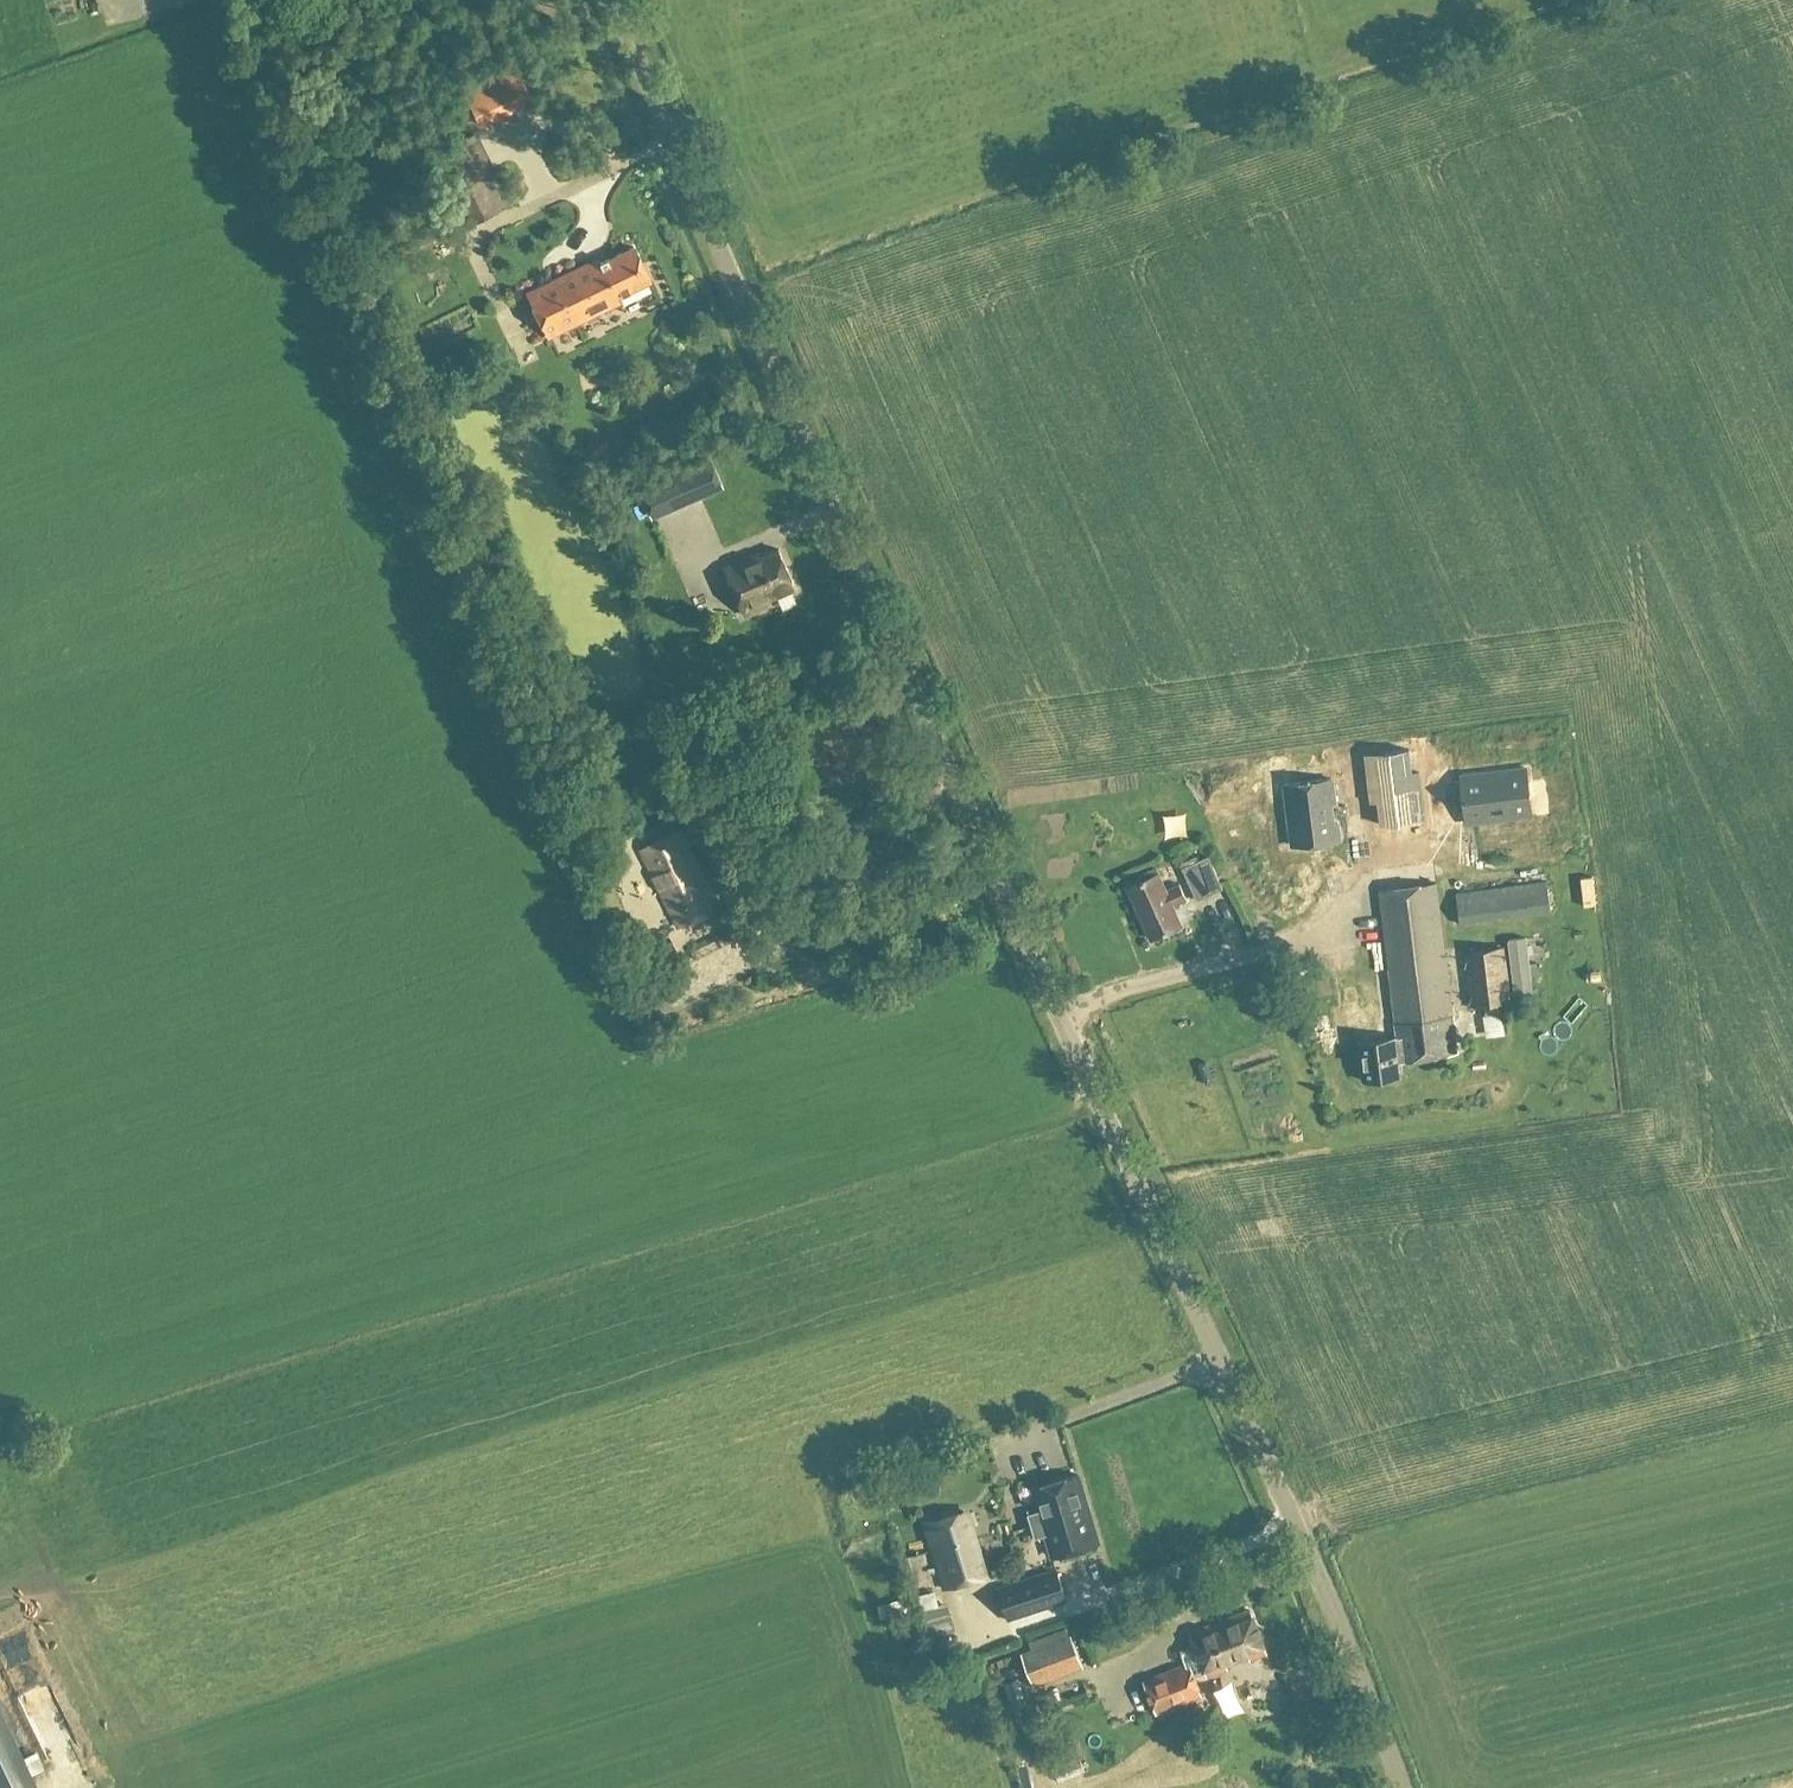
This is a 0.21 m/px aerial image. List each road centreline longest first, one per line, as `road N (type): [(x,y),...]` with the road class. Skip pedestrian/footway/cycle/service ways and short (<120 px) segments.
road 1 (unclassified): [(1401,1787),(1311,1558),(607,0)]

